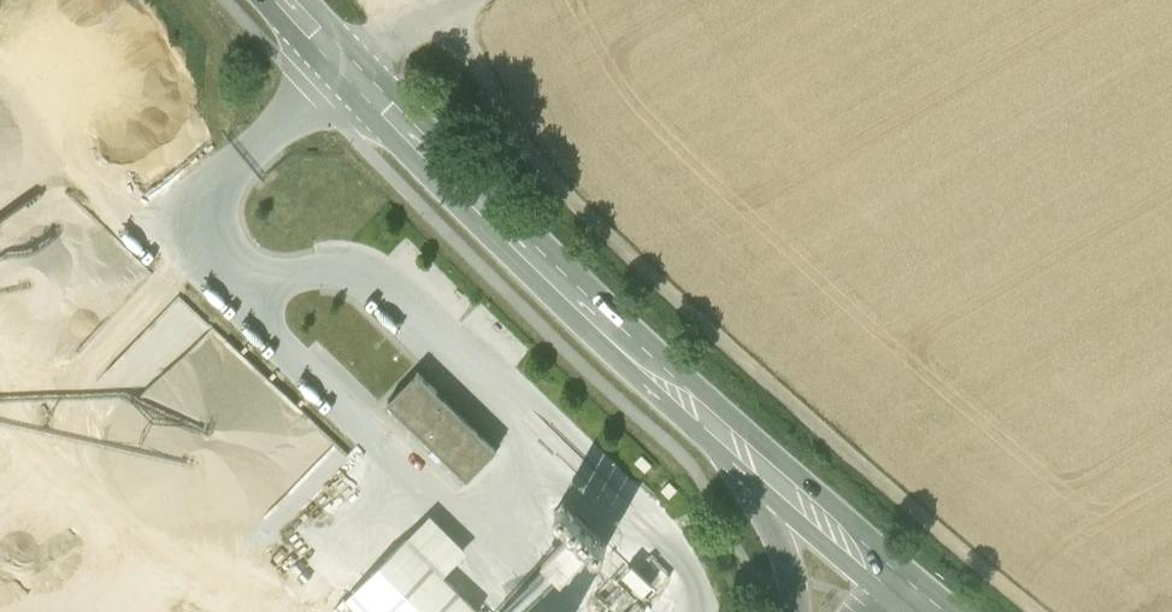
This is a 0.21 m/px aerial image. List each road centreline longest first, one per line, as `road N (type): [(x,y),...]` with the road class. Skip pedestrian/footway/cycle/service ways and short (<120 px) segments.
road 1 (track): [(443,14),(528,154),(588,218),(1038,611)]
road 2 (secondary): [(346,69),(770,478)]
road 3 (secondary): [(770,478),(889,578)]
road 4 (unclassified): [(346,69),(467,0)]
road 5 (motorway): [(770,478),(766,510),(790,563),(798,611)]

